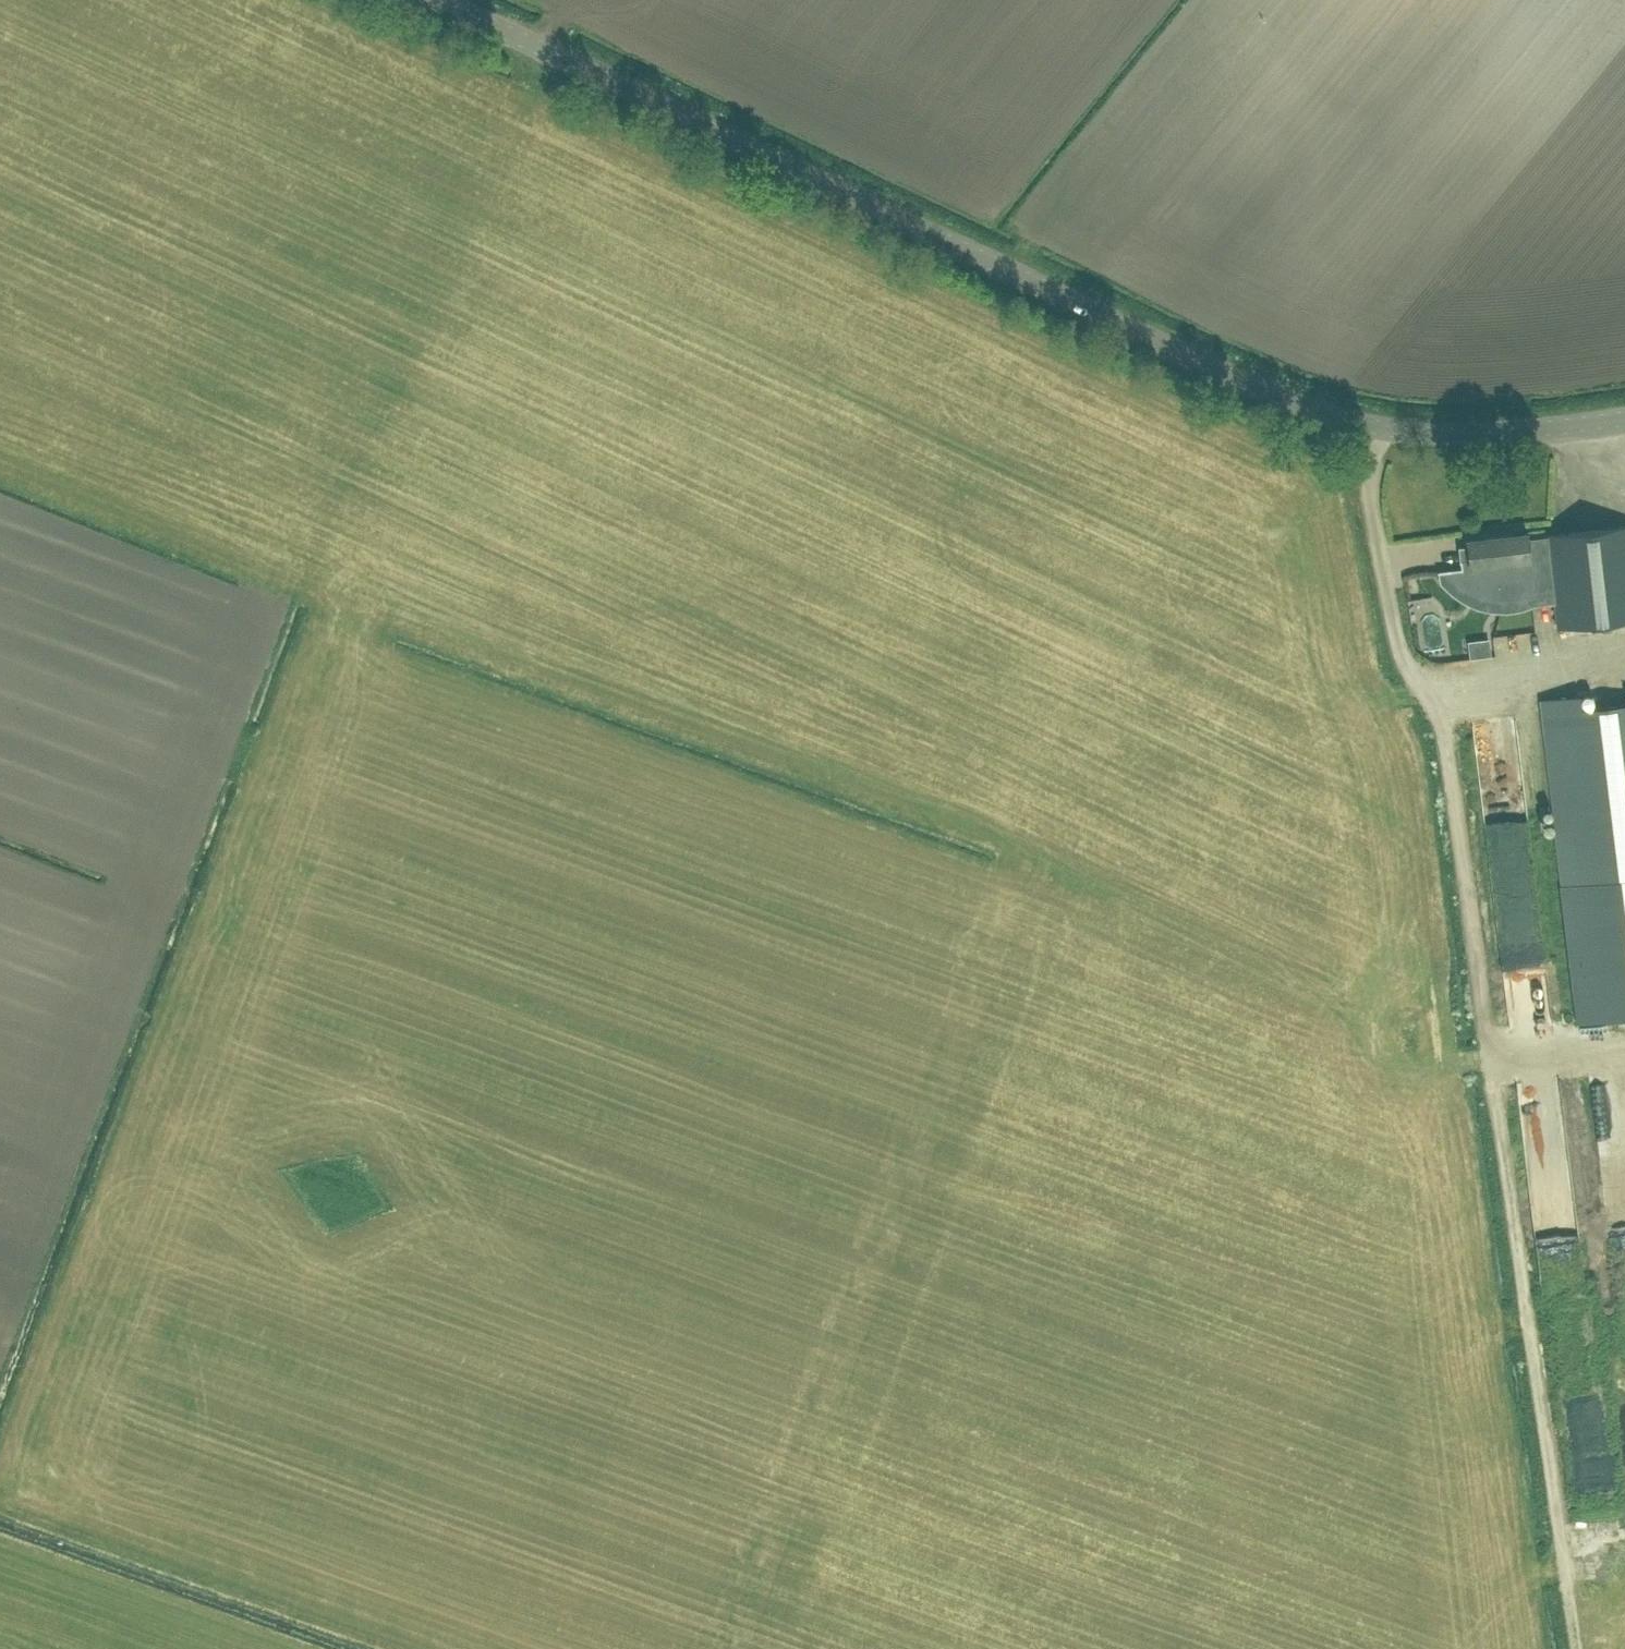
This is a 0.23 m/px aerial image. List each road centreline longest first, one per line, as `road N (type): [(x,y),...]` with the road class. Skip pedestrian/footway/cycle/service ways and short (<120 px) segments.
road 1 (unclassified): [(1624,417),(1421,433),(1328,417),(442,0)]
road 2 (track): [(1384,430),(1374,485),(1377,539),(1408,663),(1444,732),(1578,1648)]

